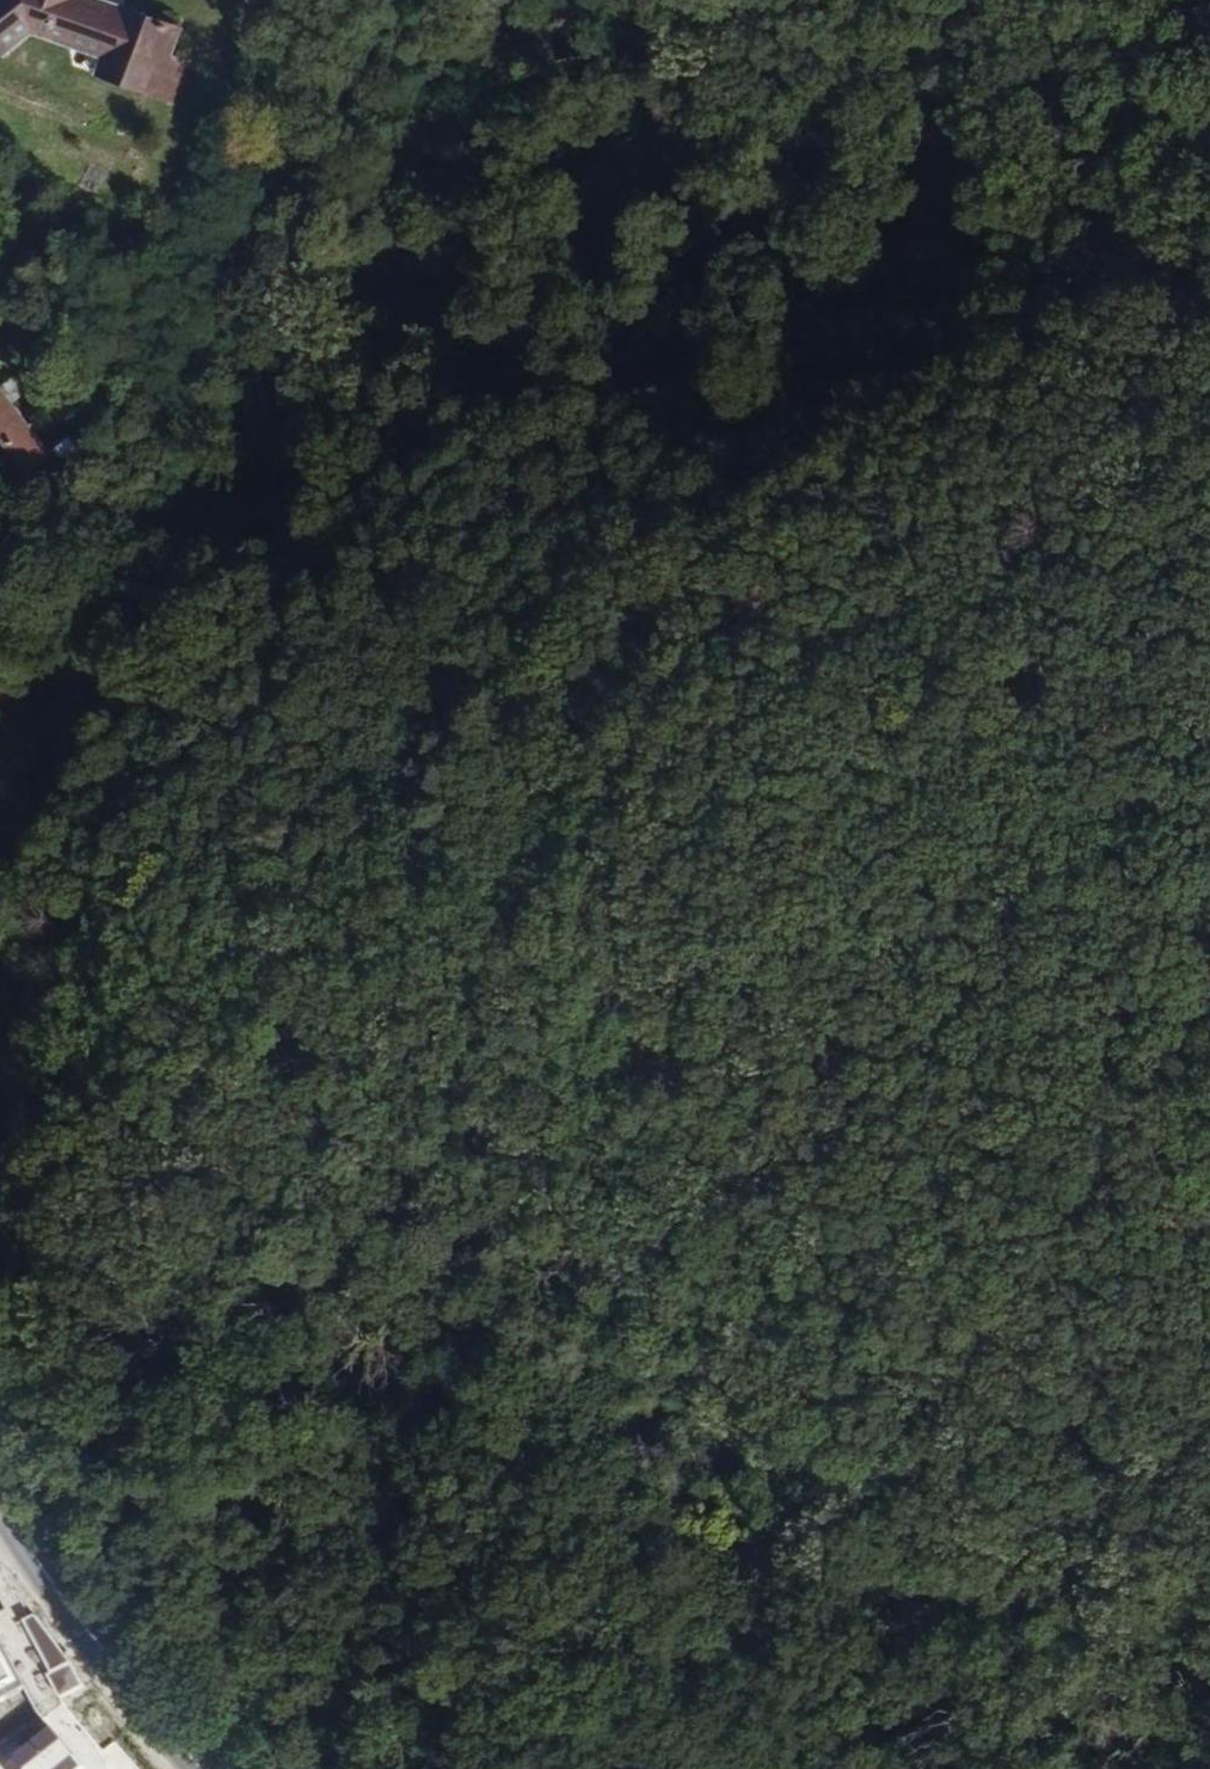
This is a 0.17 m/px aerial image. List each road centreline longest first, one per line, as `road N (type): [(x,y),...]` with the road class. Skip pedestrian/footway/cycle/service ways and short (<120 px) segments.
road 1 (tertiary): [(209,1768),(91,1638),(0,1497)]

